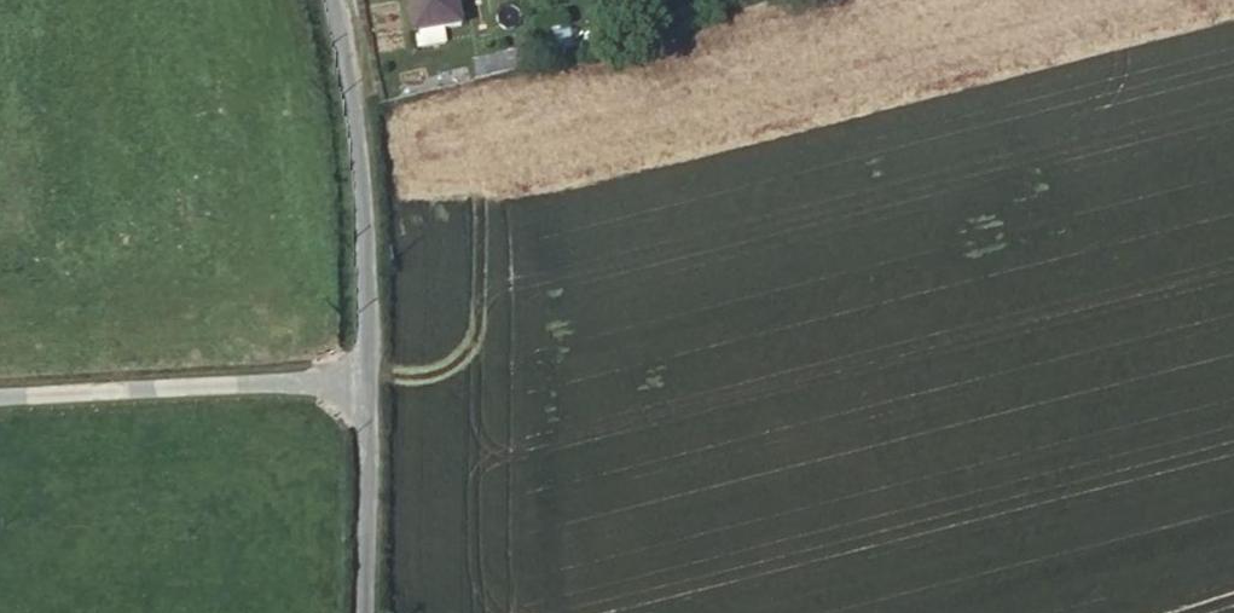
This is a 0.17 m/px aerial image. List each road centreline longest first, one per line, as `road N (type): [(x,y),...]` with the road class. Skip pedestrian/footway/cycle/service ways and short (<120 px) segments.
road 1 (unclassified): [(334,0),(364,384),(361,612)]

